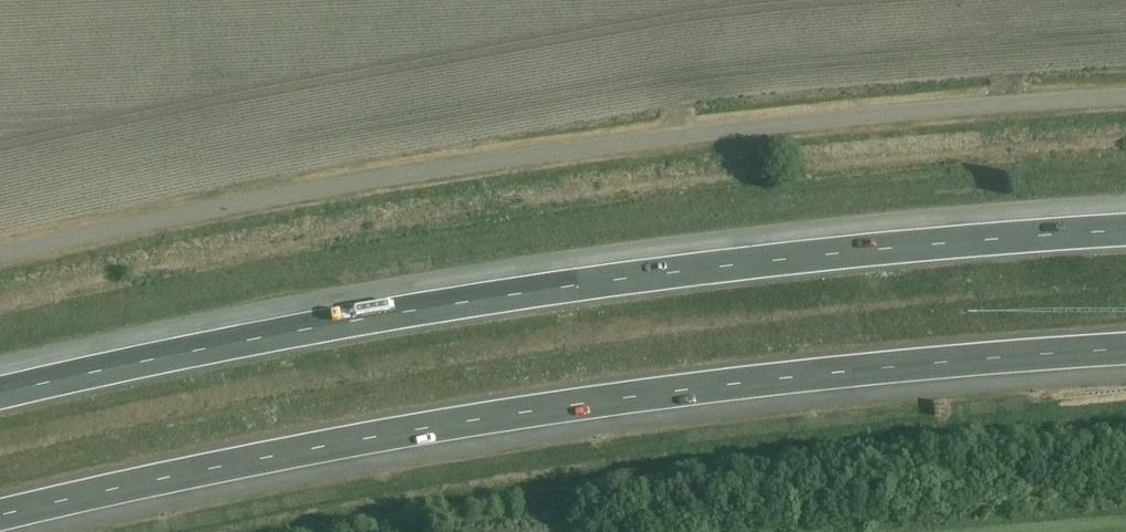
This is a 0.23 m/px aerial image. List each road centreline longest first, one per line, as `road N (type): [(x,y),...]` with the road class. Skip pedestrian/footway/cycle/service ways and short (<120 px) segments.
road 1 (motorway): [(1125,234),(757,265),(242,338),(0,398)]
road 2 (motorway): [(0,517),(252,460),(541,413),(1125,348)]
road 3 (unclassified): [(0,256),(223,208),(598,147),(1125,98)]

